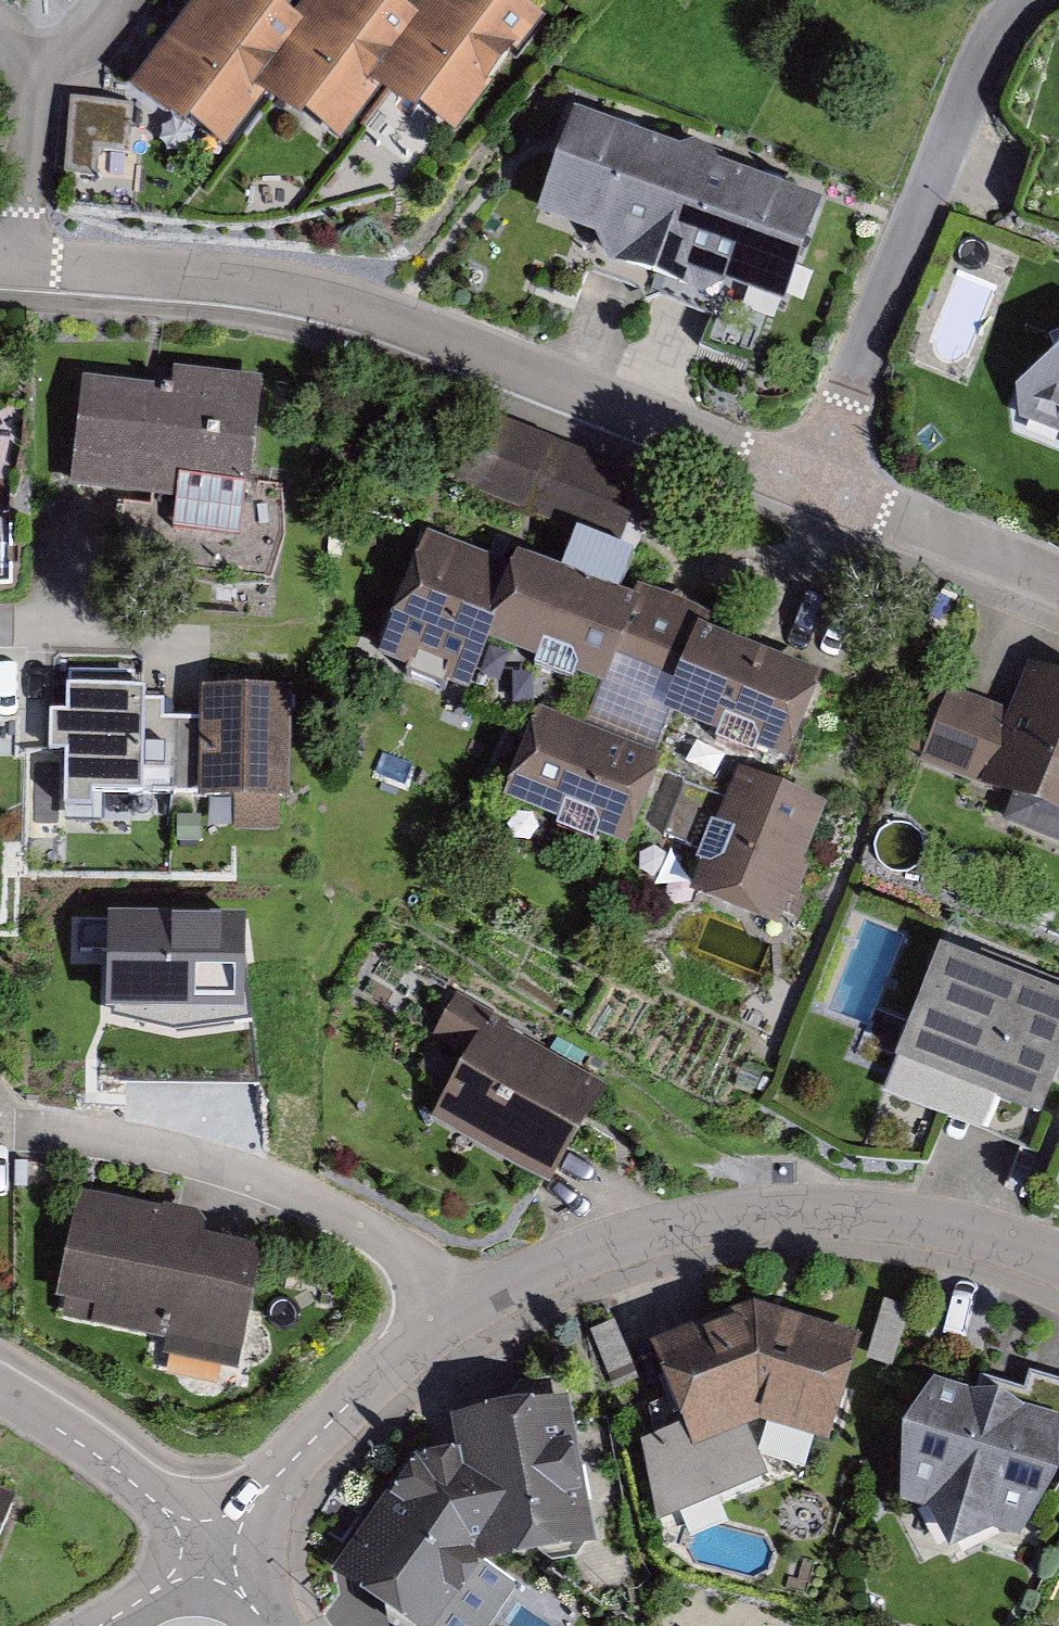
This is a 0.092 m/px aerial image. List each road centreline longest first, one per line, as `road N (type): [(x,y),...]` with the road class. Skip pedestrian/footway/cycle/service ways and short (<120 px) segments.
road 1 (residential): [(209,1551),(399,1357),(511,1282),(573,1255),(693,1221),(830,1212),(914,1219),(1058,1262)]
road 2 (residential): [(813,485),(289,290),(0,261)]
road 3 (residential): [(1033,0),(982,53),(813,485)]
road 4 (residential): [(1058,583),(813,485)]
road 5 (residential): [(209,1551),(97,1454),(0,1393)]
road 6 (residential): [(100,1625),(209,1551)]

